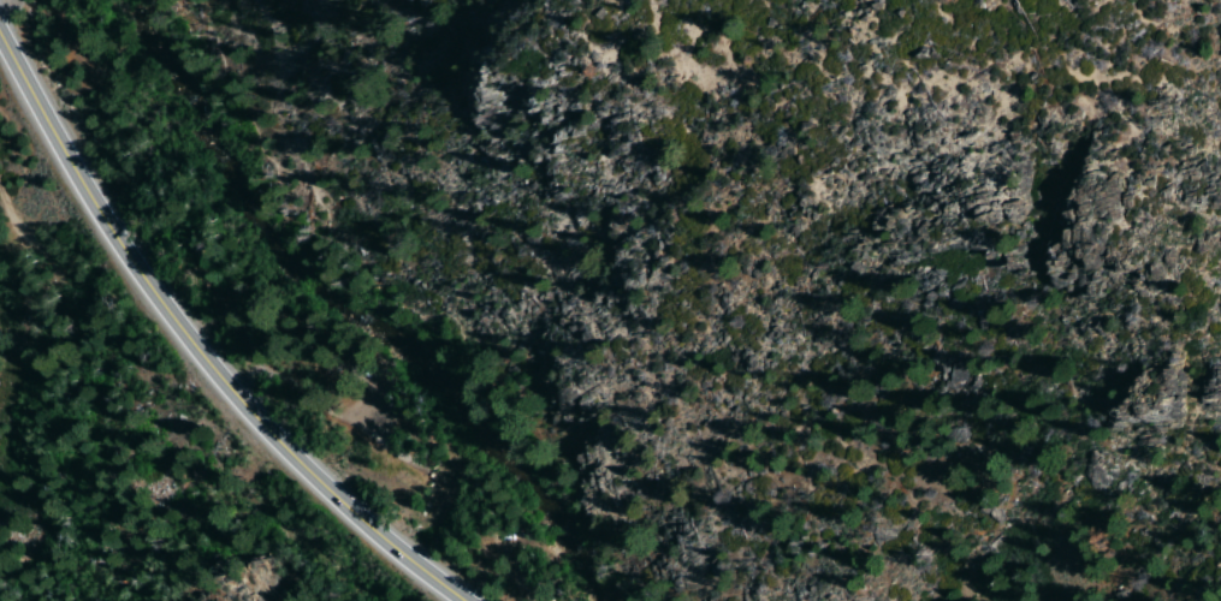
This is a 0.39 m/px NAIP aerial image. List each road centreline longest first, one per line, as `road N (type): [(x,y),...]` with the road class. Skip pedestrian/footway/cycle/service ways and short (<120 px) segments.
road 1 (primary): [(0,37),(113,237),(217,374),(326,488),(467,600)]
road 2 (track): [(538,600),(446,480)]
road 3 (track): [(0,198),(79,304)]

